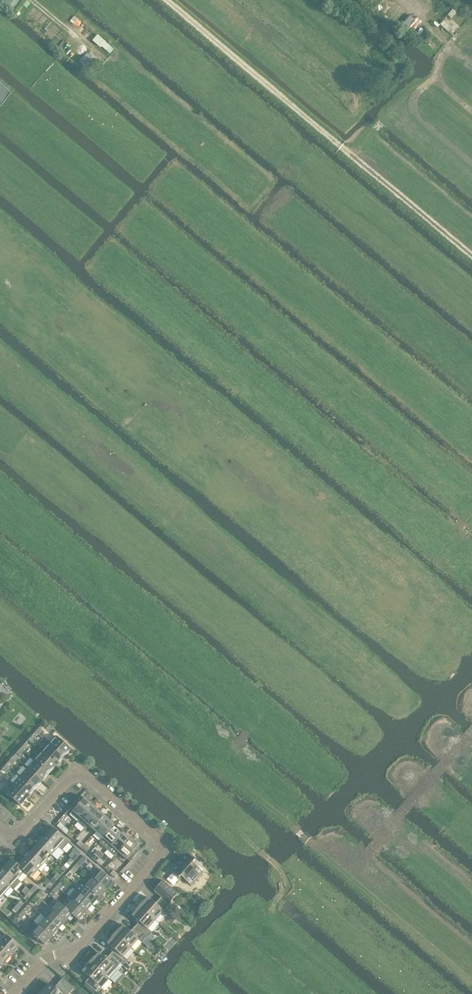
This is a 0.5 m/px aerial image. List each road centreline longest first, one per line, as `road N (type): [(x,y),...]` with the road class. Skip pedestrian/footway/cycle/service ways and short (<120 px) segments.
road 1 (residential): [(13,993),(48,957),(82,942),(165,849),(78,769),(10,837)]

